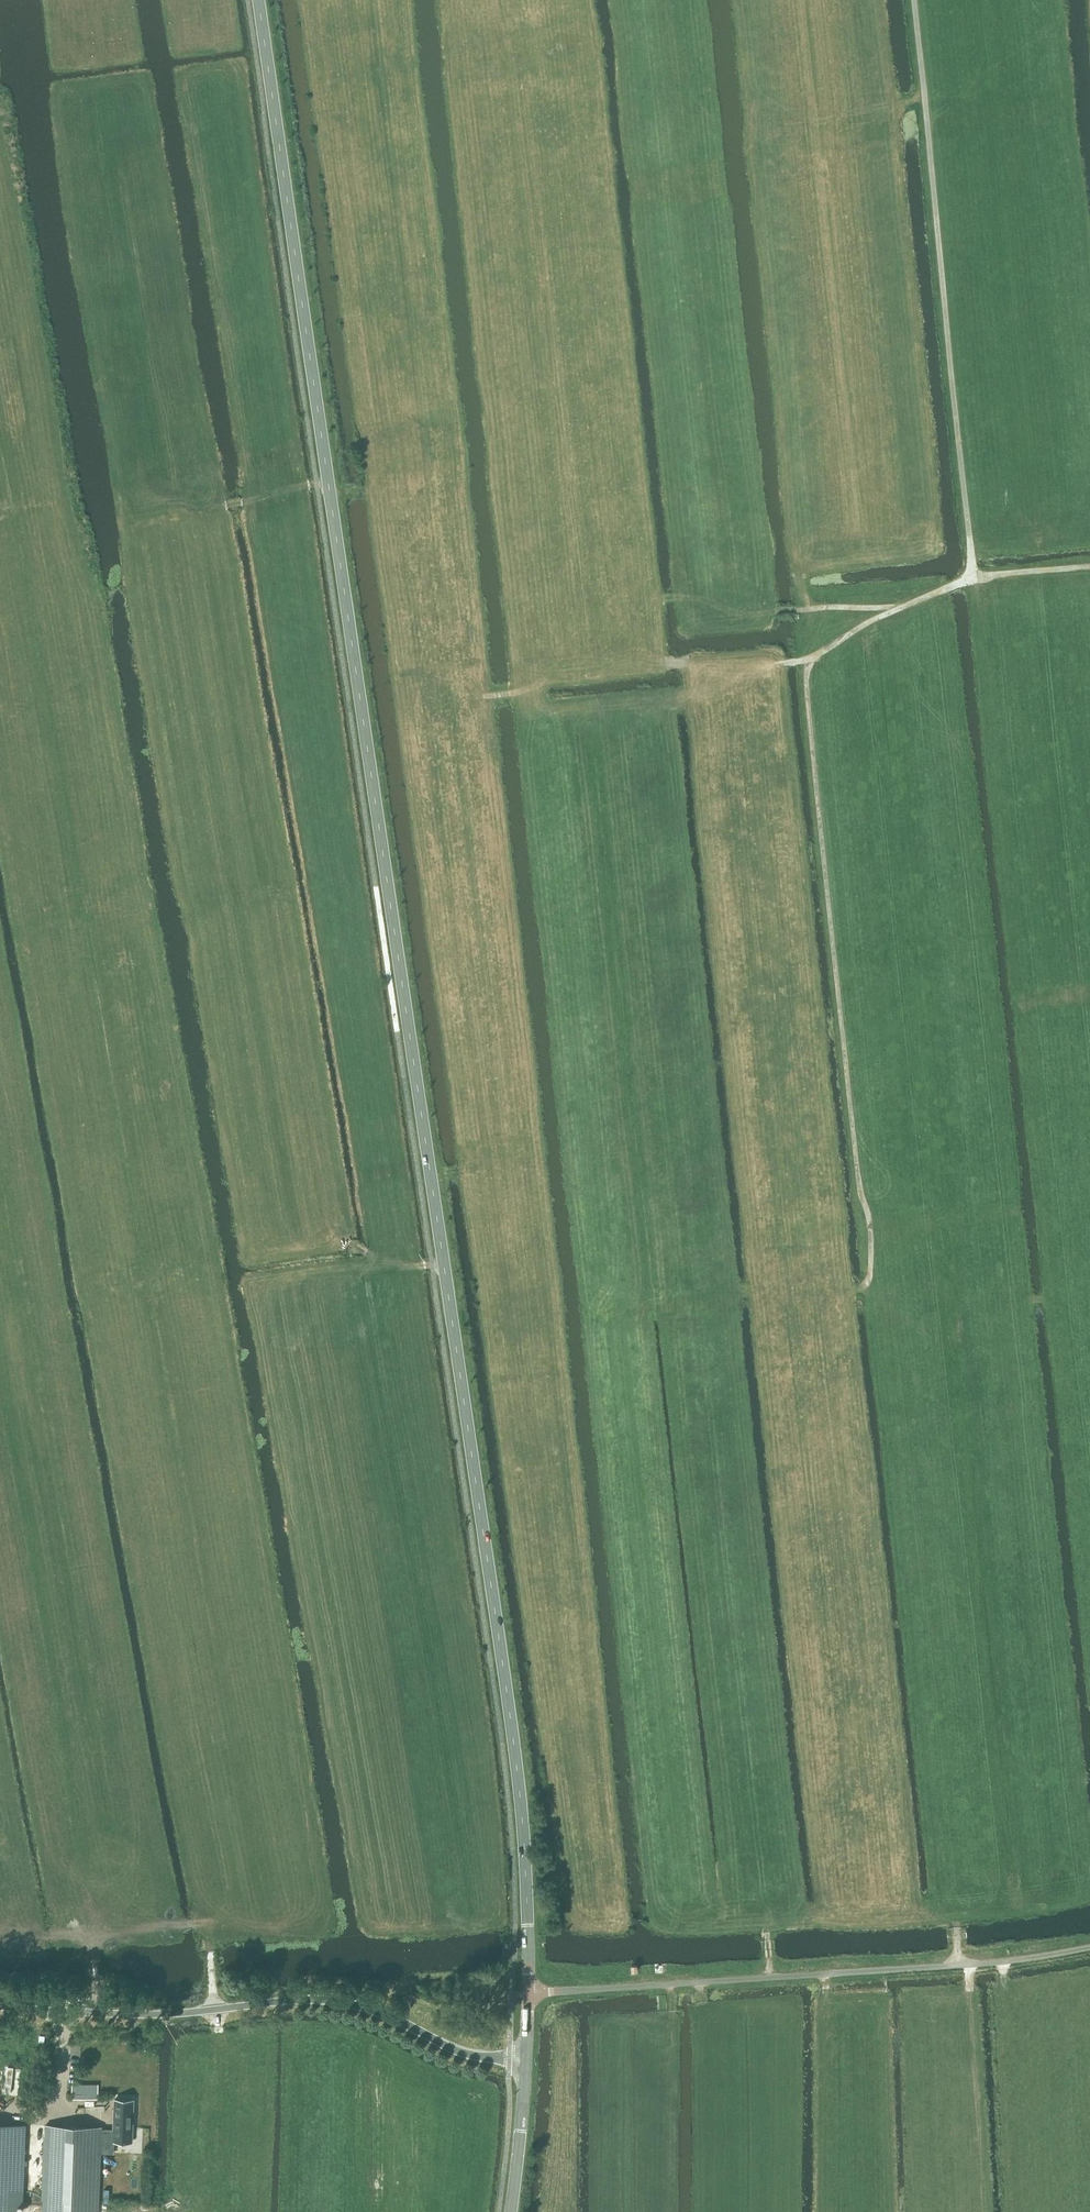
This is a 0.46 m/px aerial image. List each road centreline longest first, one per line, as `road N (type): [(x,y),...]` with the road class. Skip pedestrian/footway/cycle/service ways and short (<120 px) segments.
road 1 (tertiary): [(529,1993),(521,1794),(259,0)]
road 2 (track): [(853,1293),(867,1281),(872,1234),(807,680),(809,663),(899,610)]
road 3 (track): [(899,610),(974,576),(916,0)]
road 4 (unclassified): [(529,1993),(1021,1961),(1089,1948)]
road 5 (unclassified): [(526,2063),(466,2053),(368,2011),(327,2001),(151,2015),(0,2008)]
road 6 (track): [(899,610),(742,614),(697,598),(649,595)]
road 7 (tertiary): [(511,2211),(526,2063)]
road 8 (track): [(809,663),(778,666),(699,703),(672,706)]

